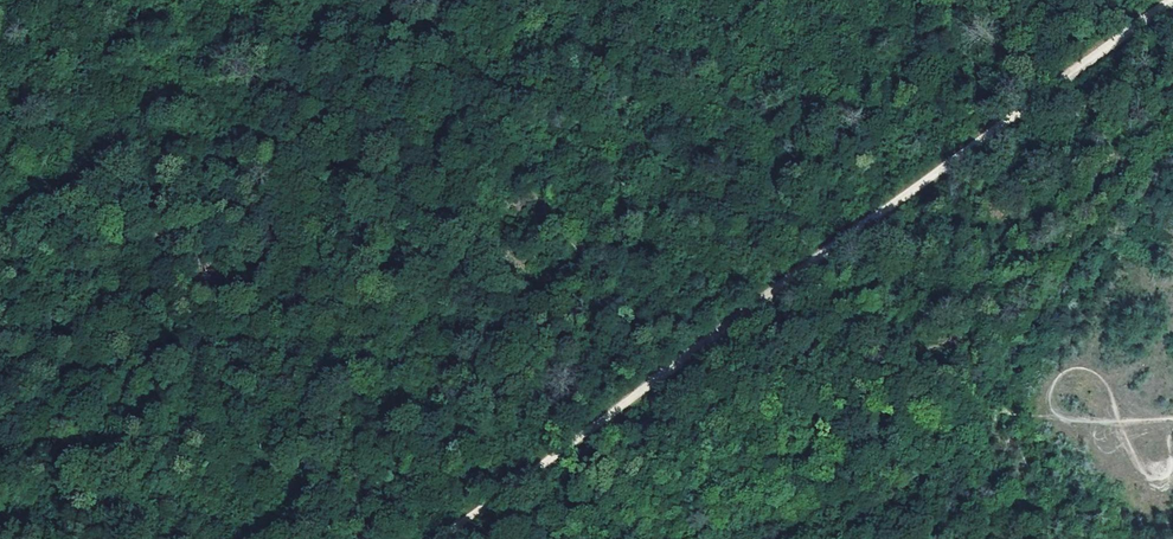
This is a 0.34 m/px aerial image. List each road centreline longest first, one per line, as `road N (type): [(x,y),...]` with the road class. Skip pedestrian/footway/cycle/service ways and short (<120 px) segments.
road 1 (track): [(444,538),(1172,11)]
road 2 (track): [(717,346),(583,261),(525,188),(510,150),(519,0)]
road 3 (track): [(747,538),(1006,484),(1019,422),(1061,405)]
road 4 (track): [(1172,444),(1172,466),(1132,475),(1103,457),(1053,394),(1065,371),(1085,368),(1172,416)]
road 5 (track): [(750,354),(578,538)]
road 6 (track): [(750,354),(739,421),(665,527),(690,538)]

